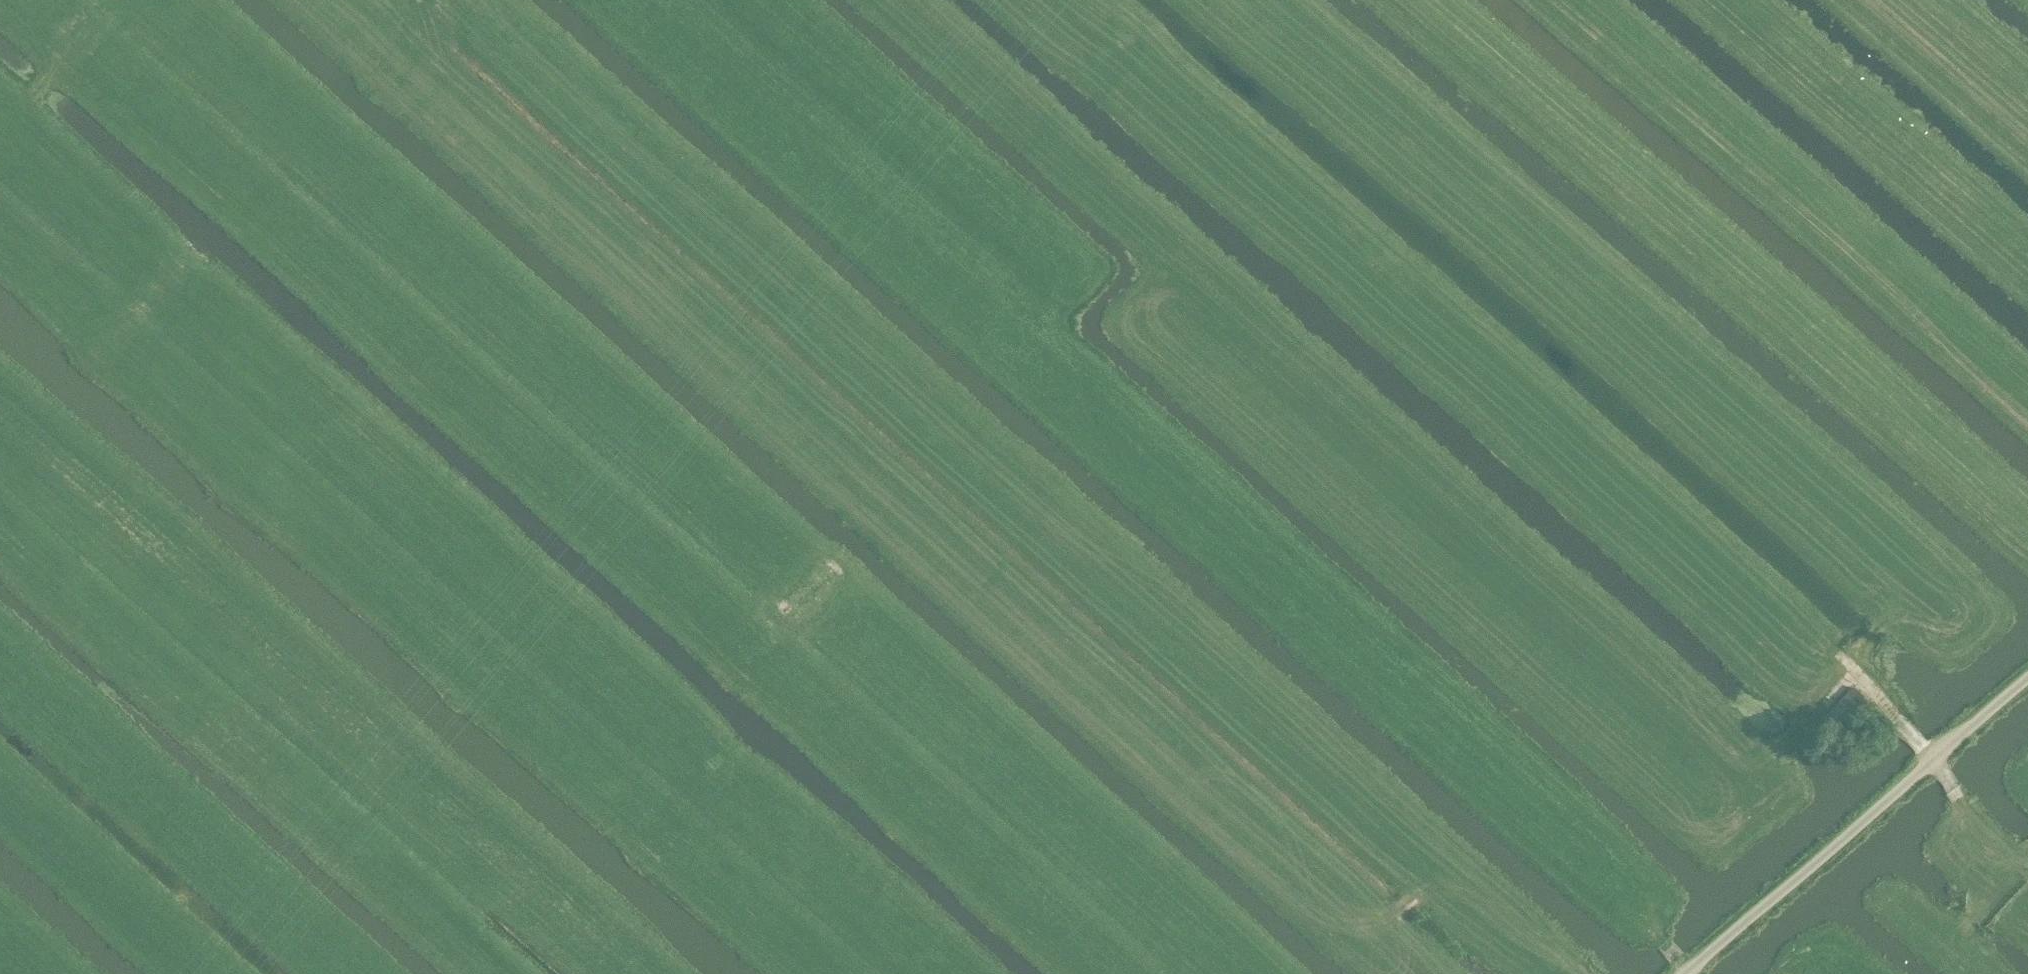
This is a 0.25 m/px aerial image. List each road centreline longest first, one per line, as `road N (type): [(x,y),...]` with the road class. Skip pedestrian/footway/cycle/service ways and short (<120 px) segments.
road 1 (unclassified): [(1688,973),(2027,681)]

